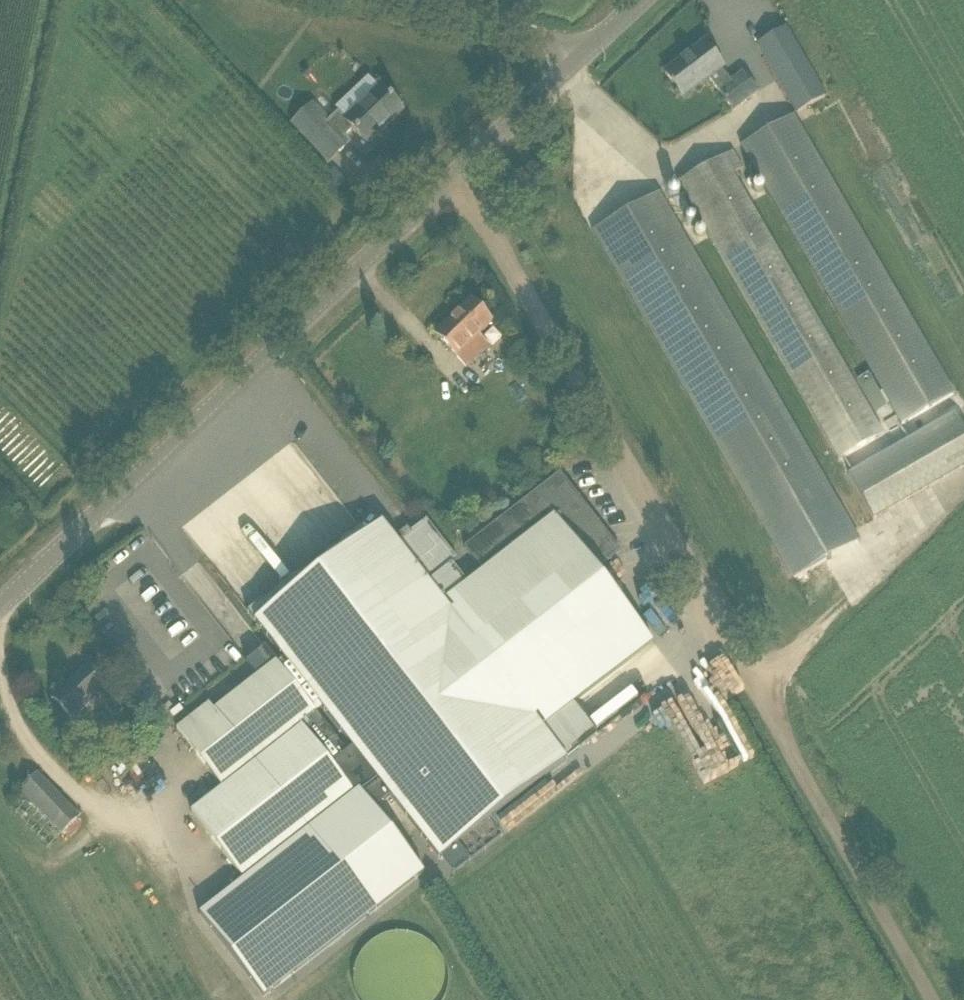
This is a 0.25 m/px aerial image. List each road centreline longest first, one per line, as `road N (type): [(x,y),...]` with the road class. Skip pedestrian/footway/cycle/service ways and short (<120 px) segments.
road 1 (track): [(928,999),(456,178)]
road 2 (tertiary): [(0,604),(583,56)]
road 3 (unclassified): [(583,56),(532,34),(387,0)]

